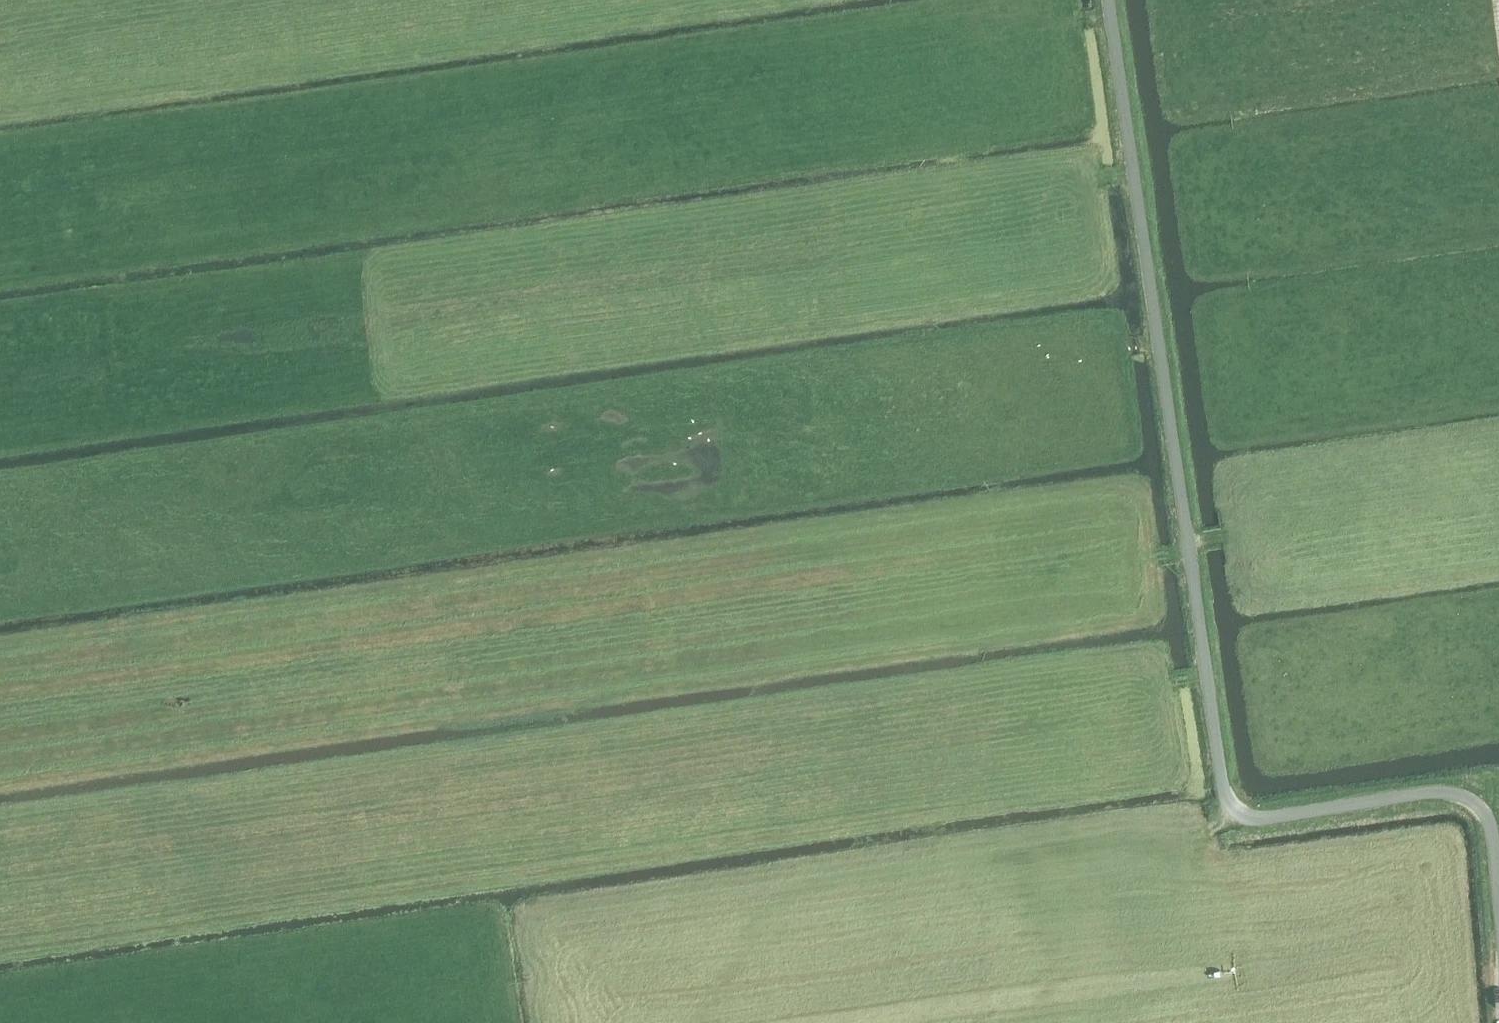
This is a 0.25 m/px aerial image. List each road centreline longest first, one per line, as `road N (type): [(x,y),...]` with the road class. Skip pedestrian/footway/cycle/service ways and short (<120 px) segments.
road 1 (unclassified): [(1498,882),(1485,811),(1449,797),(1252,823),(1226,805),(1110,0)]

